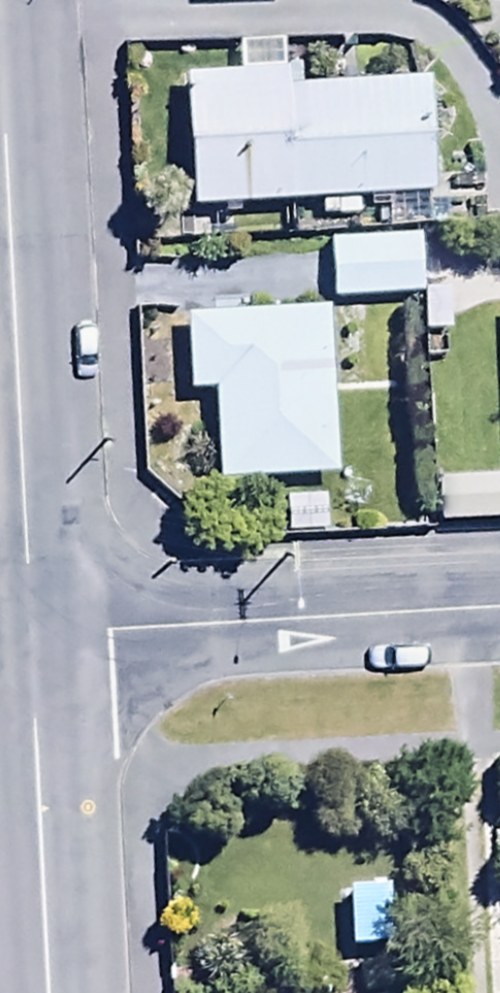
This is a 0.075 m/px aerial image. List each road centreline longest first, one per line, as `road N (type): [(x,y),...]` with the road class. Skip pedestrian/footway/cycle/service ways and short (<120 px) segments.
road 1 (tertiary): [(0,60),(29,635)]
road 2 (residential): [(499,612),(29,635)]
road 3 (tertiary): [(29,635),(48,992)]

